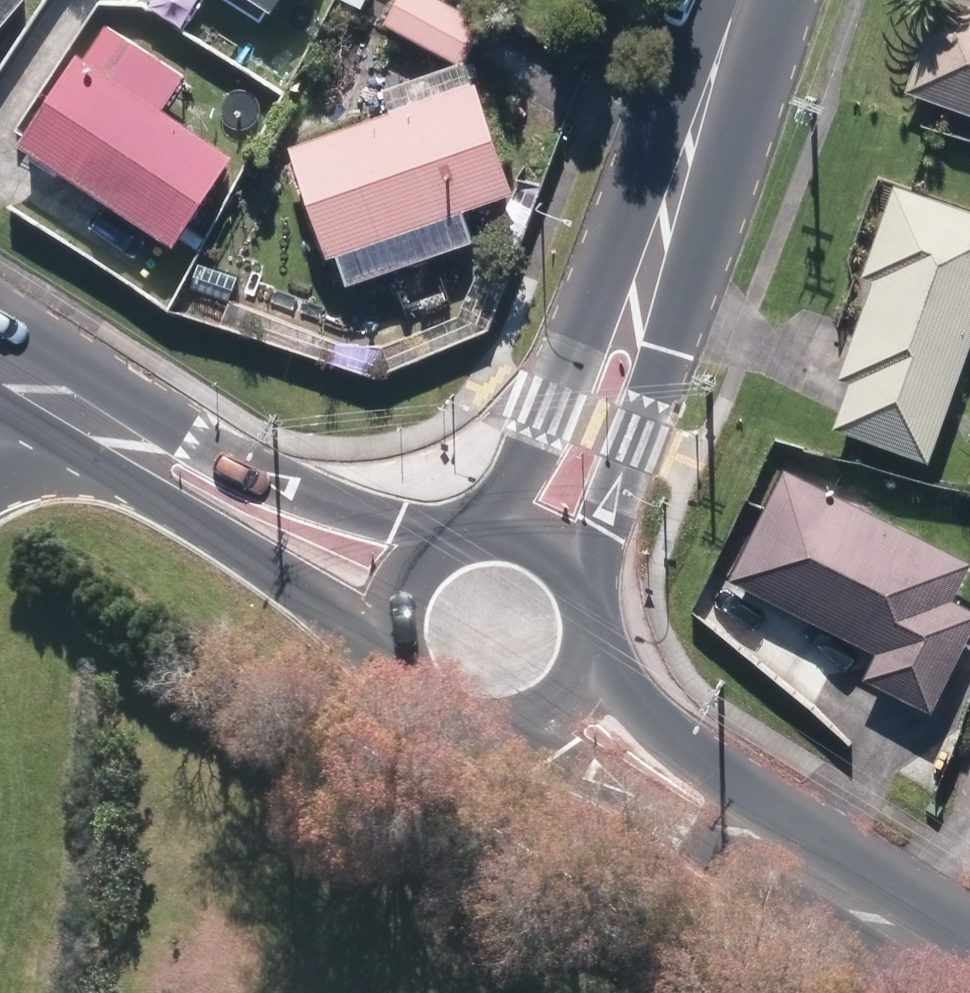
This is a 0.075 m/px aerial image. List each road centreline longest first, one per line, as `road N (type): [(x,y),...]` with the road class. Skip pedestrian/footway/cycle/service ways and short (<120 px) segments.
road 1 (secondary): [(830,870),(521,728)]
road 2 (secondary): [(642,272),(608,479),(568,591)]
road 3 (secondary): [(571,671),(830,870)]
road 4 (secondary): [(459,529),(642,272)]
road 5 (secondary): [(368,654),(167,442)]
road 6 (secondary): [(741,0),(642,272)]
road 7 (secondary): [(167,442),(399,557)]
road 8 (secondary): [(521,728),(483,739),(444,736),(409,719),(382,690),(368,654)]
road 9 (secondary): [(0,362),(167,442)]
road 10 (secondary): [(830,870),(969,960)]
road 11 (secondary): [(459,529),(503,533),(542,555),(568,591)]

